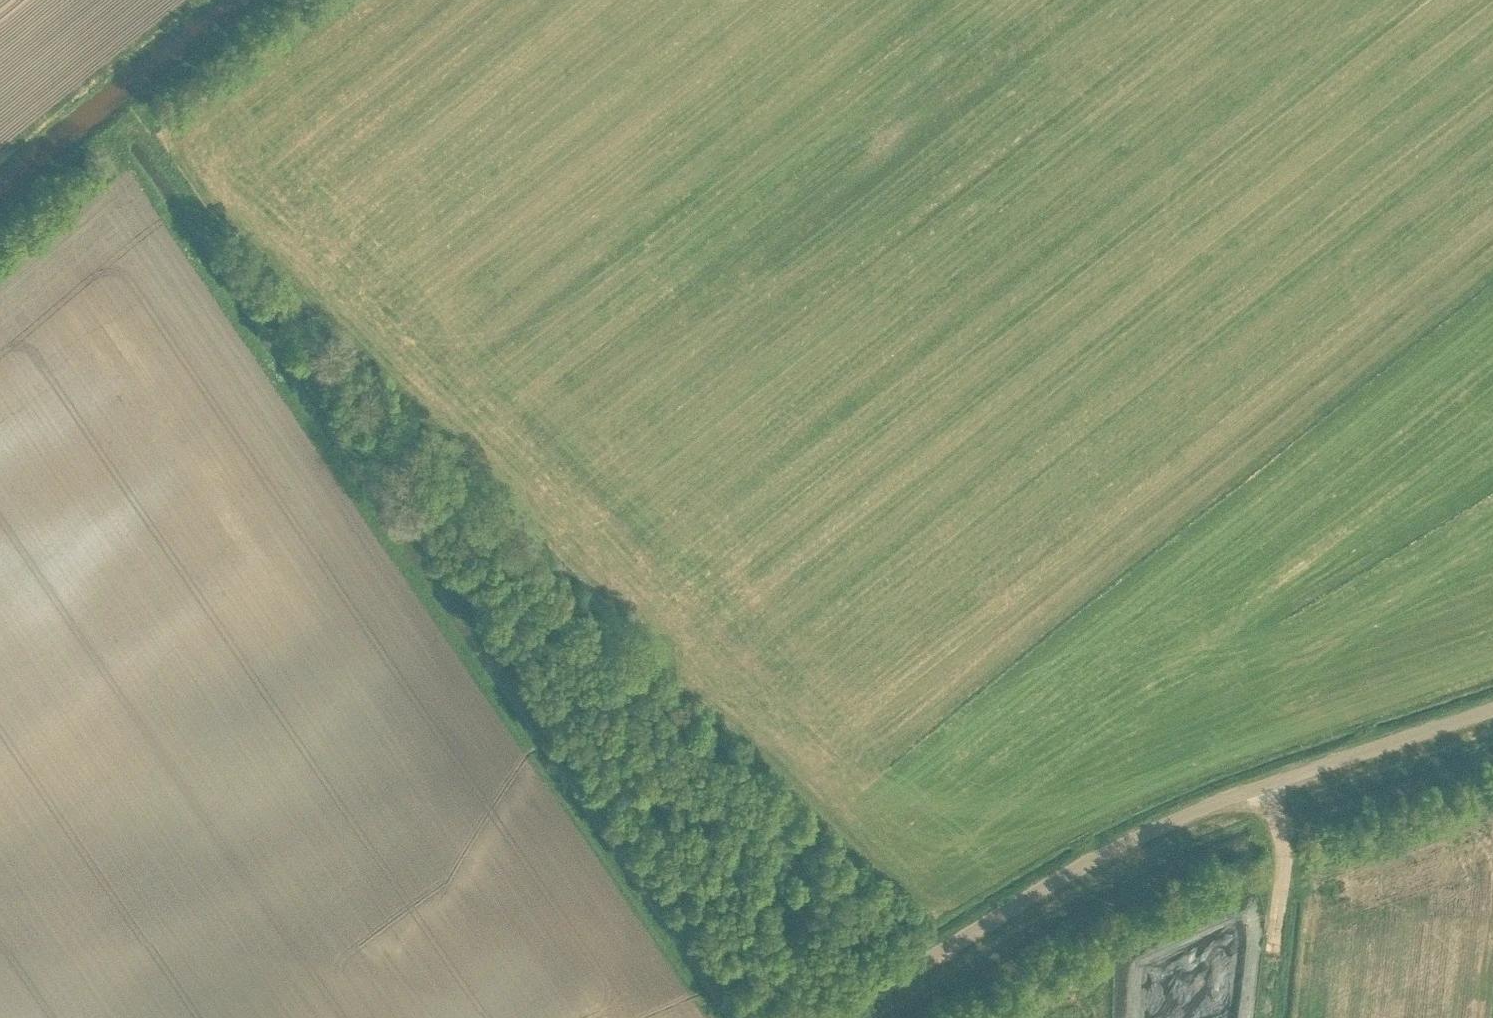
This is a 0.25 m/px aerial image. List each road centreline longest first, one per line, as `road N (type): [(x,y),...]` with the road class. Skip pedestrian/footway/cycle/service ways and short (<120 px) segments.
road 1 (unclassified): [(1492,707),(1168,821),(846,1017)]

